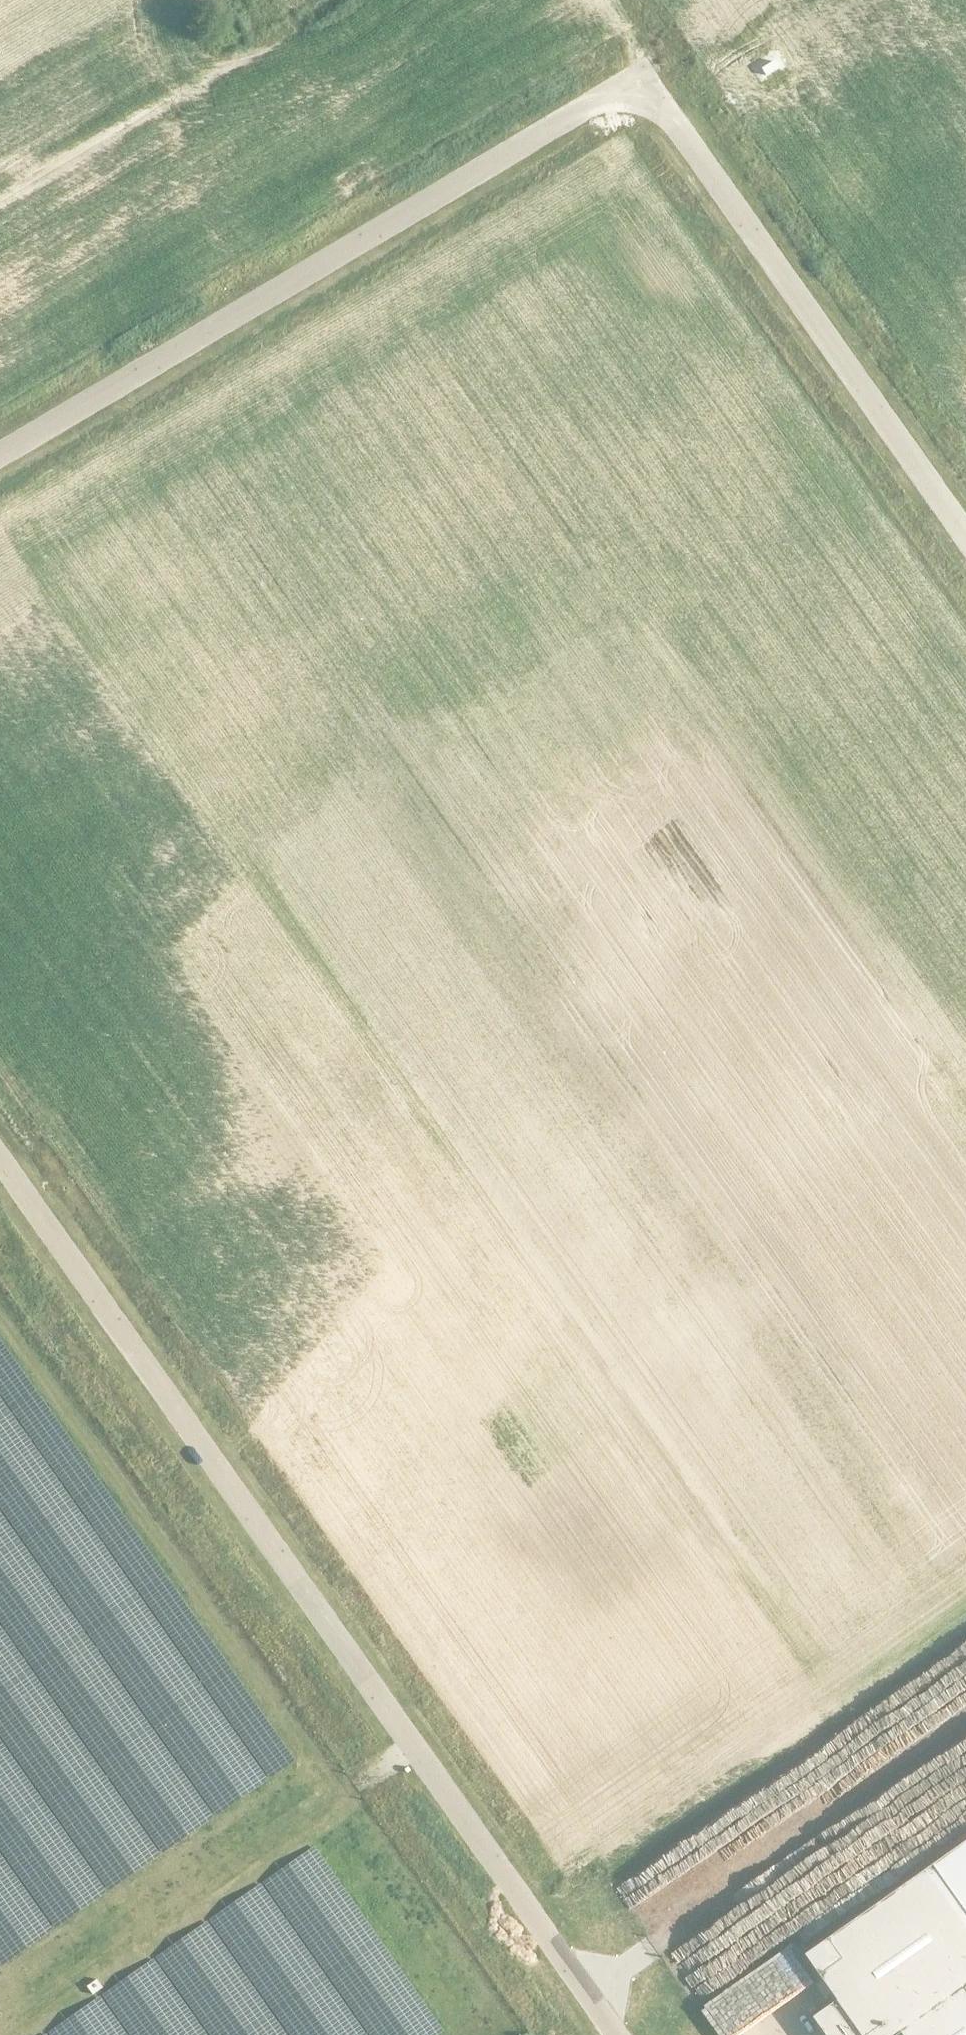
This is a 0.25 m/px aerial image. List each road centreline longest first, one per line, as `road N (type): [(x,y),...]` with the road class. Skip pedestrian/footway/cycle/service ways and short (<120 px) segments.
road 1 (unclassified): [(613,2034),(0,1156)]
road 2 (unclassified): [(648,73),(0,460)]
road 3 (unclassified): [(965,525),(648,73)]

